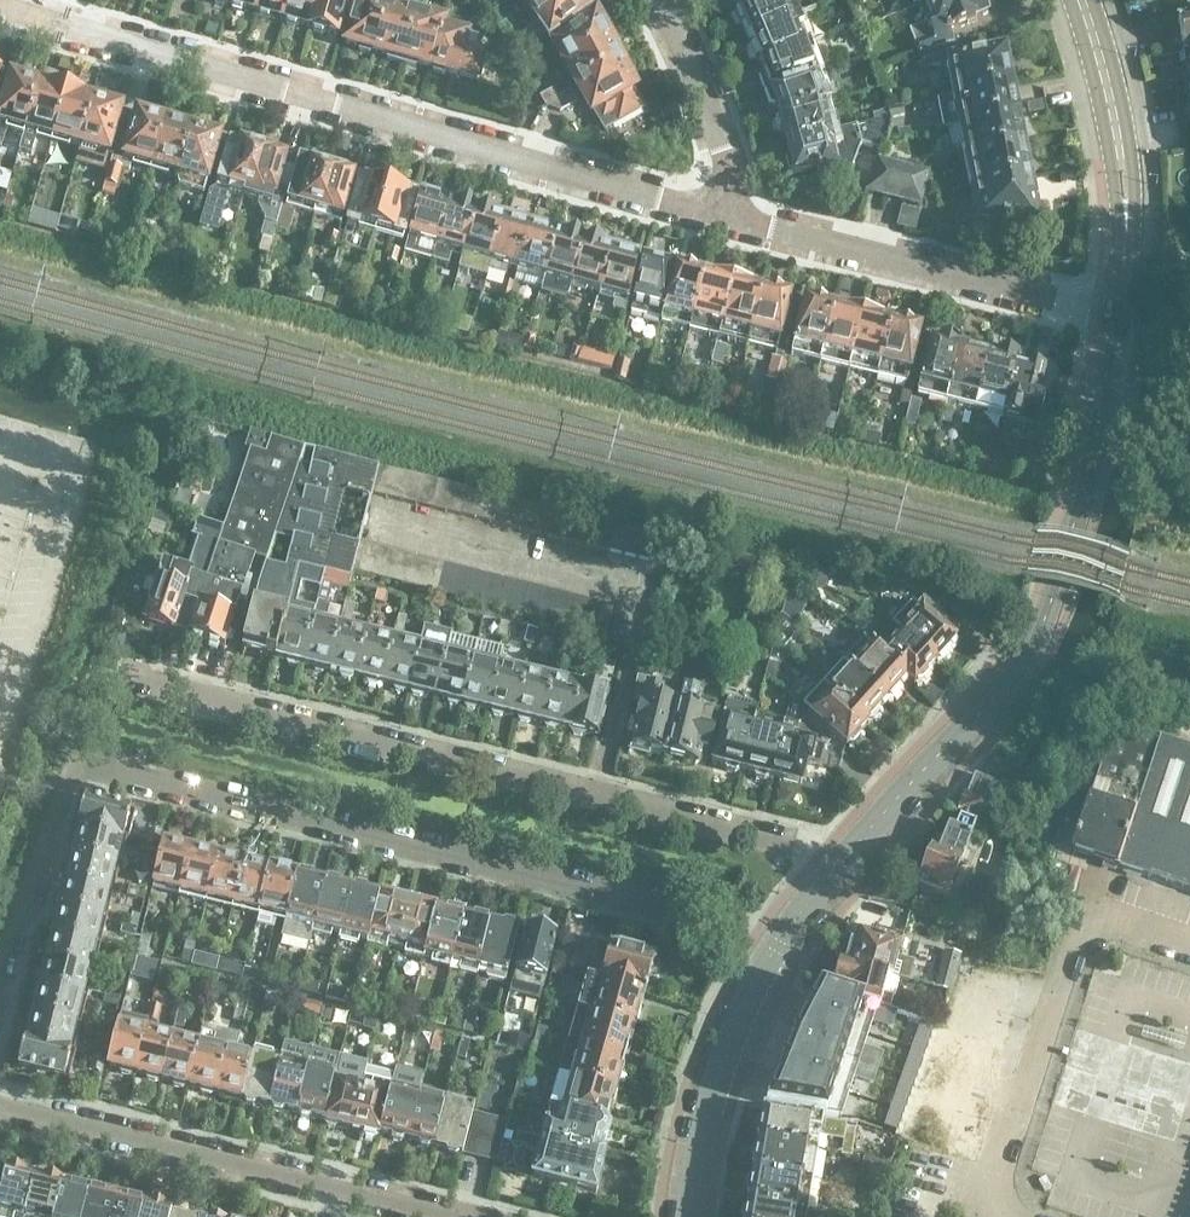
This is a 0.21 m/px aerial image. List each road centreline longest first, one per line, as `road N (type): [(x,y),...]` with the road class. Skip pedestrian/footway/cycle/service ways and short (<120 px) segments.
road 1 (residential): [(0,1002),(60,815),(83,767),(656,902),(782,940)]
road 2 (residential): [(721,214),(0,7)]
road 3 (residential): [(149,681),(844,858)]
road 4 (secondary): [(844,858),(972,720),(1041,627),(1118,312)]
road 5 (residential): [(449,1216),(0,1100)]
road 6 (residential): [(1118,312),(721,214)]
road 7 (secondary): [(1118,312),(1123,175),(1079,0)]
road 8 (unclassified): [(1024,1216),(995,1207),(1086,944)]
road 9 (secondary): [(690,1216),(723,1061),(782,940)]
road 10 (residential): [(721,214),(728,136),(674,0)]
road 11 (unclassified): [(1189,945),(1095,915),(1086,944)]

